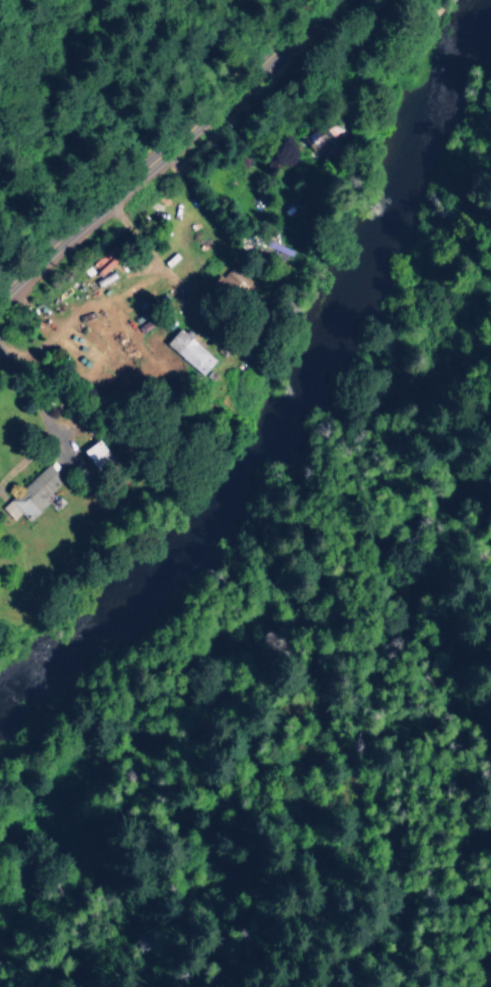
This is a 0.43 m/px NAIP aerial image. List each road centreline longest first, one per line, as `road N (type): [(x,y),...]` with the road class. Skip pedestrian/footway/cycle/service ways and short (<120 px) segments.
road 1 (secondary): [(0,291),(258,71),(327,0)]

